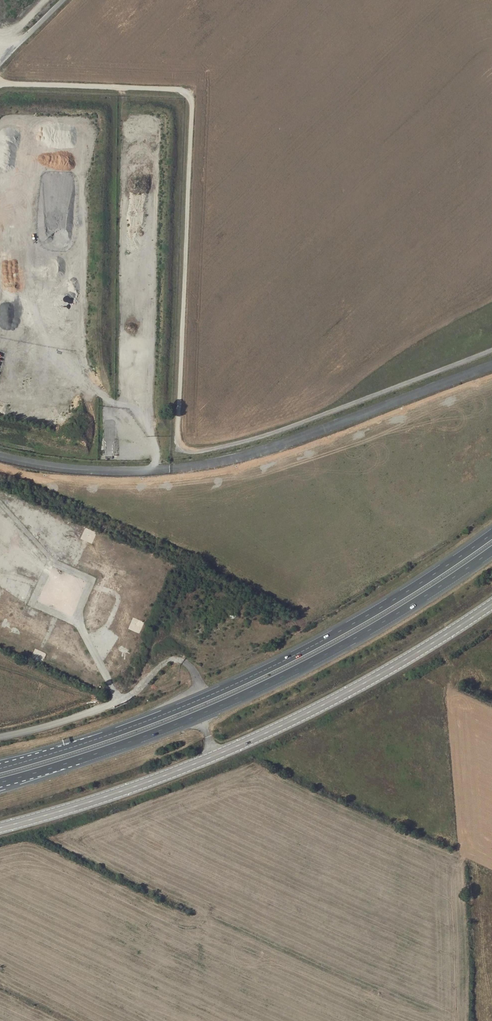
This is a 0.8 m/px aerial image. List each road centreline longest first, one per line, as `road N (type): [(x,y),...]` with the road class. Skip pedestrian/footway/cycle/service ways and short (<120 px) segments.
road 1 (motorway): [(0,783),(251,692),(373,628),(491,551)]
road 2 (motorway): [(491,534),(272,667),(136,725),(3,768)]
road 3 (secondary): [(491,604),(267,733),(134,787),(0,828)]
road 4 (unclassified): [(0,736),(120,700)]

